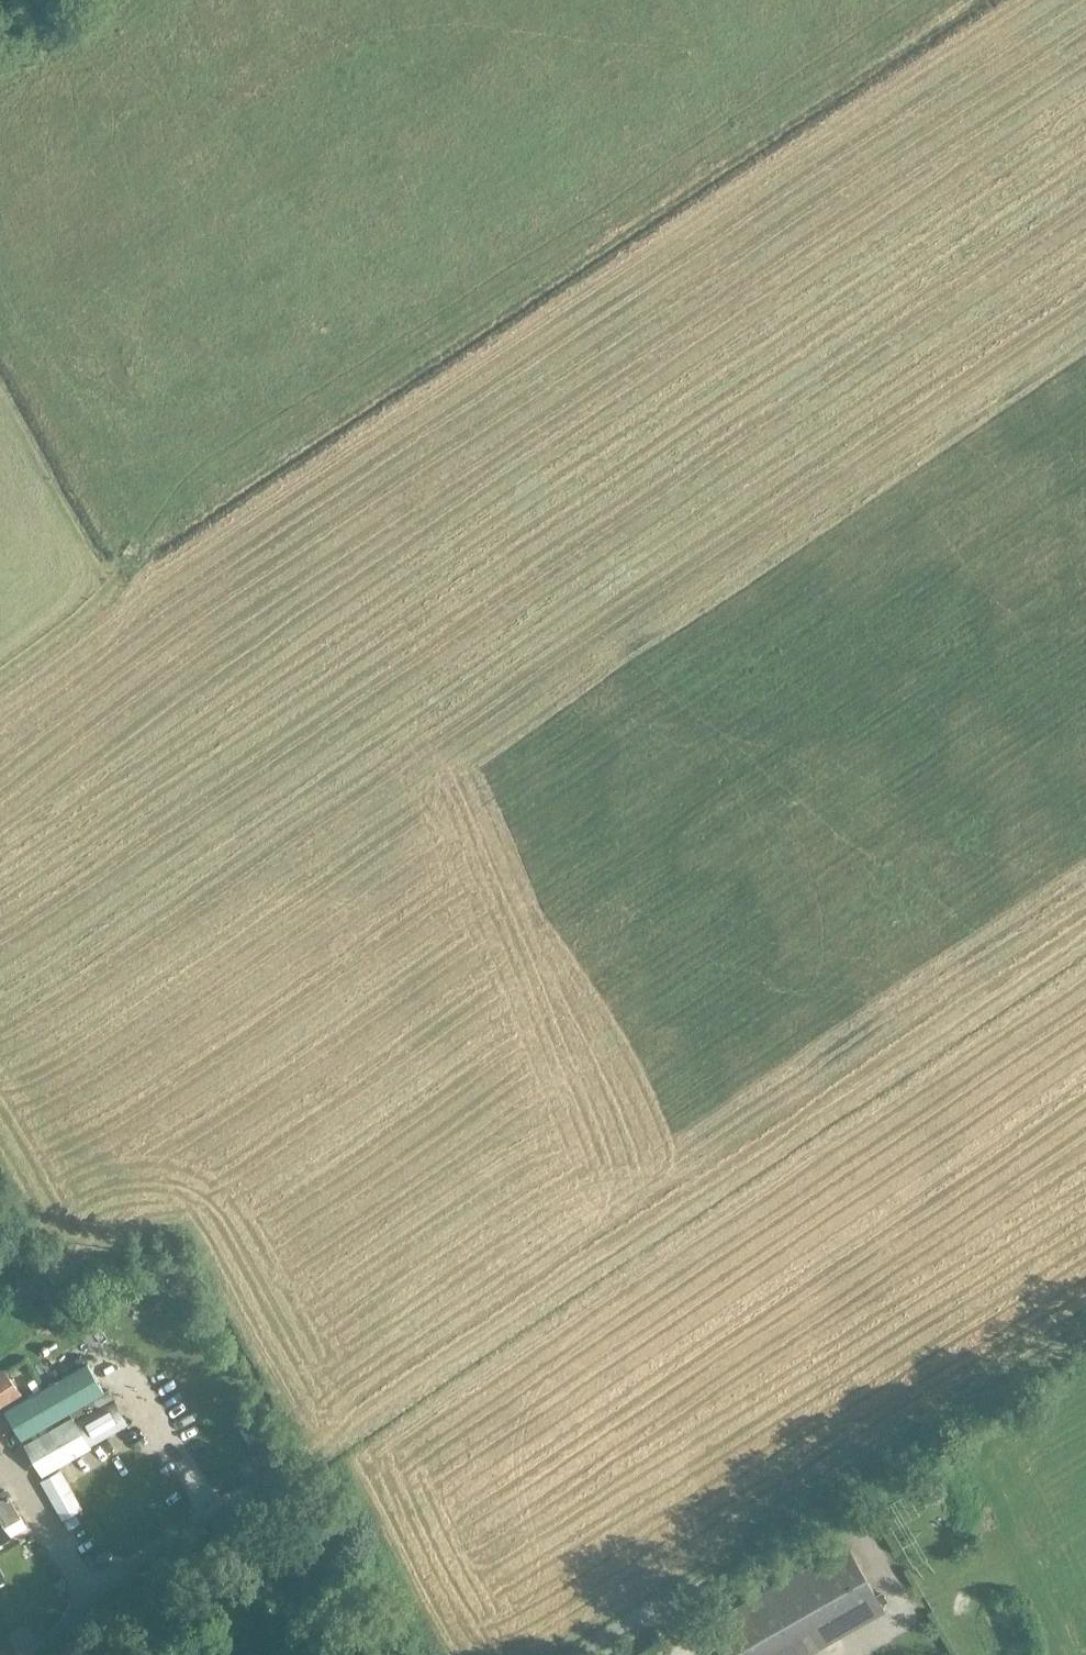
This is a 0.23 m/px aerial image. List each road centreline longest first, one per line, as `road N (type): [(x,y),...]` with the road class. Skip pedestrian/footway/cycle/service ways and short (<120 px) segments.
road 1 (track): [(0,688),(123,574),(133,543),(247,457)]
road 2 (unclassified): [(30,1654),(77,1610),(79,1583),(0,1451)]

